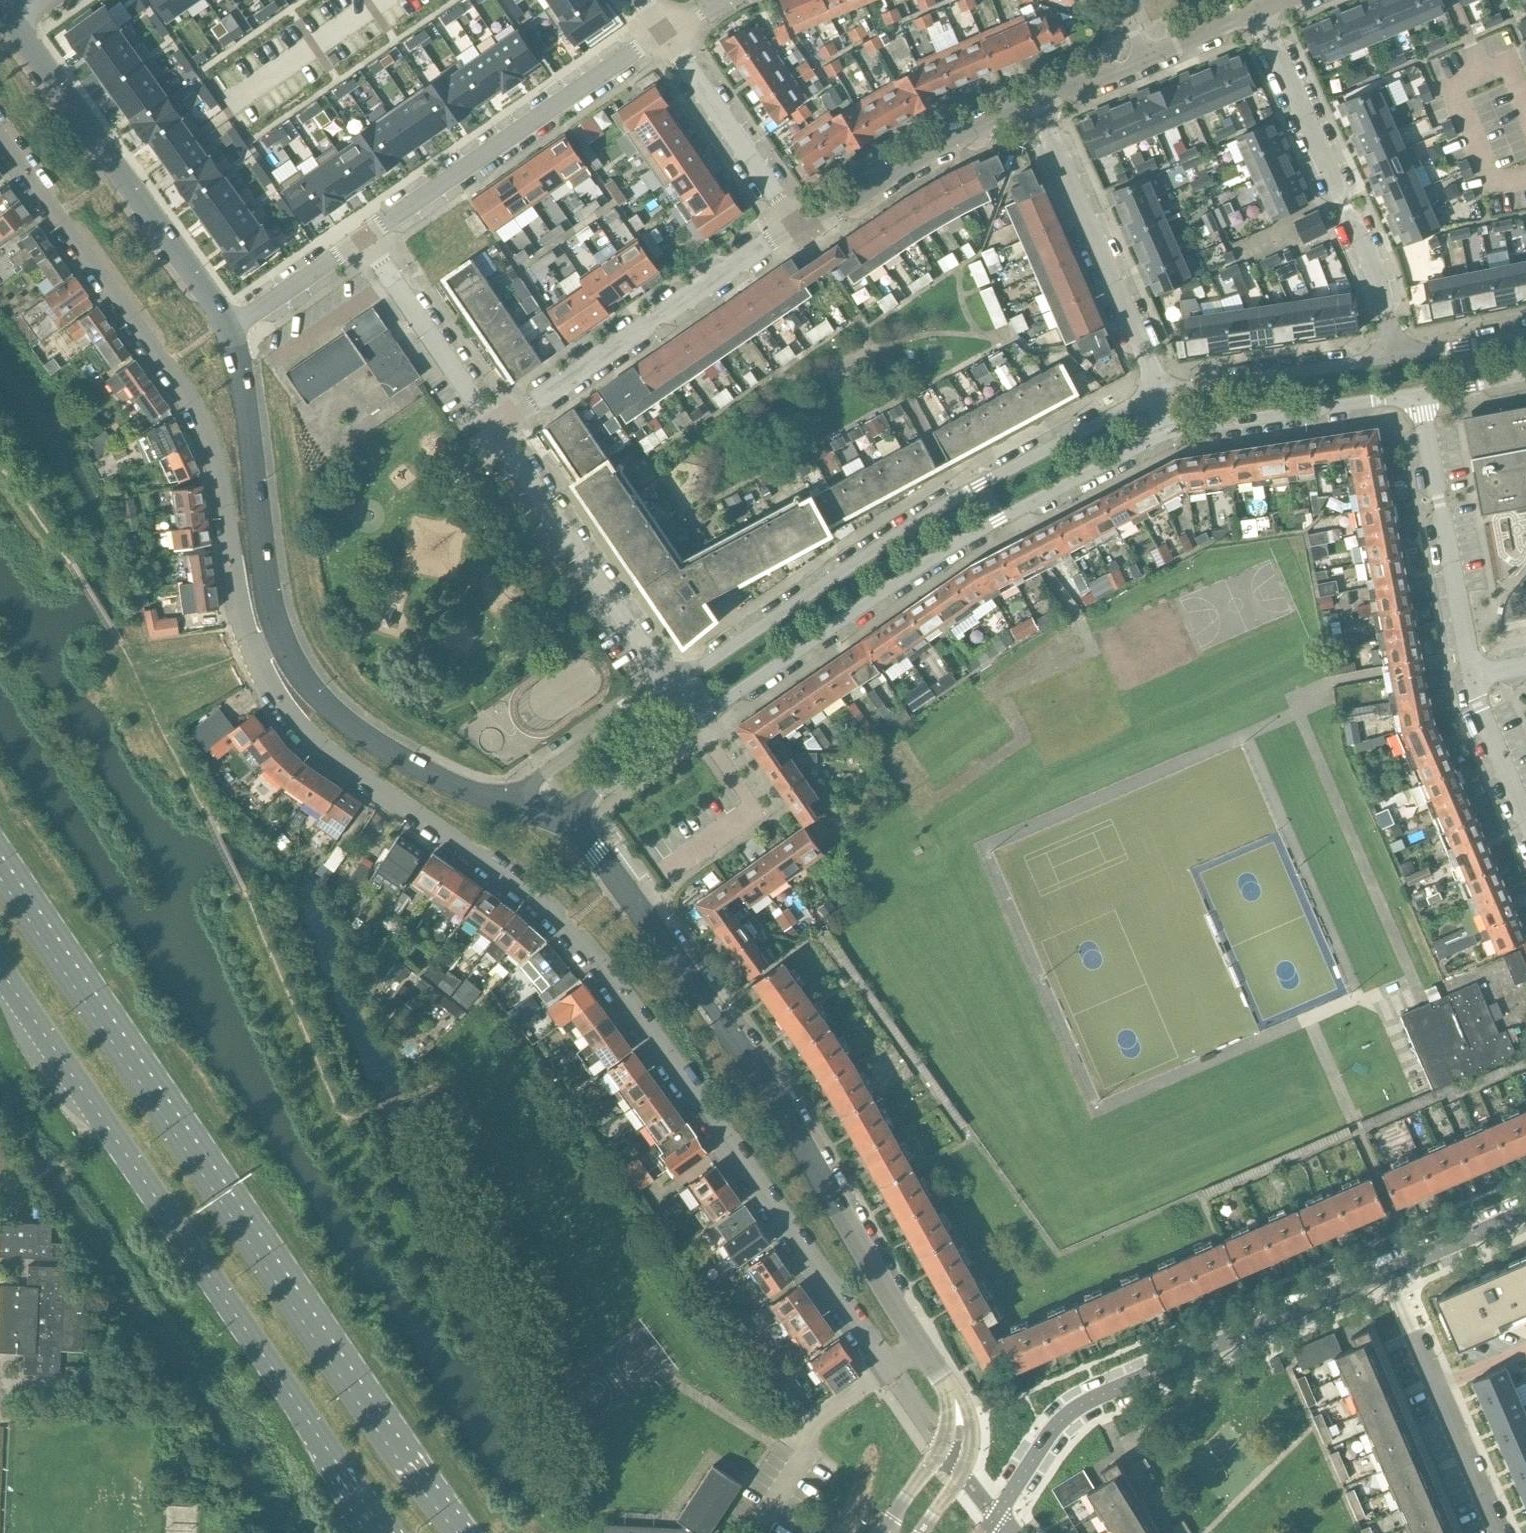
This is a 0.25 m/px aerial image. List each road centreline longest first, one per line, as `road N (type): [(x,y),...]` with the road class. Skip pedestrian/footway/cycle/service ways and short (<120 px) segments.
road 1 (residential): [(883,1363),(567,927),(314,739),(277,699),(251,648)]
road 2 (secondary): [(472,1532),(143,1072),(0,855)]
road 3 (secondary): [(0,967),(384,1532)]
road 4 (tertiary): [(926,1354),(753,1072),(637,905),(563,825)]
road 5 (residential): [(251,648),(200,412),(0,136)]
road 6 (residential): [(1158,396),(904,528),(671,686)]
road 7 (residential): [(694,720),(926,561),(1165,433)]
road 8 (residential): [(1010,1532),(998,1516),(1053,1431),(1079,1406),(1385,1272)]
road 9 (residential): [(1395,356),(1375,270),(1259,10)]
road 10 (tertiary): [(227,323),(12,23)]
road 11 (residential): [(498,428),(799,224)]
road 12 (residential): [(368,232),(671,32)]
road 13 (residential): [(1158,396),(1033,100)]
road 14 (tertiary): [(280,637),(227,323)]
road 15 (residential): [(671,686),(498,428)]
road 16 (residential): [(1472,678),(1420,395)]
road 17 (tertiary): [(504,801),(416,765),(344,718),(280,637)]
road 18 (residential): [(1499,1532),(1385,1272)]
road 19 (residential): [(799,224),(938,140),(1033,100)]
road 20 (residential): [(1165,433),(1420,395)]
road 21 (residential): [(1395,356),(1158,396)]
road 22 (residential): [(498,428),(368,232)]
road 23 (residential): [(799,224),(671,32)]
road 24 (residential): [(671,686),(504,801)]
road 25 (residential): [(563,825),(694,720)]
road 26 (residential): [(227,323),(368,232)]
road 27 (residential): [(1385,1272),(1525,1212)]
road 28 (tertiary): [(956,1402),(943,1443),(884,1532)]
road 29 (residential): [(1525,816),(1472,678)]
road 30 (tertiary): [(922,1532),(957,1485),(968,1450),(956,1402)]
road 31 (residential): [(1525,331),(1395,356)]
road 32 (residential): [(1144,59),(1259,10)]

